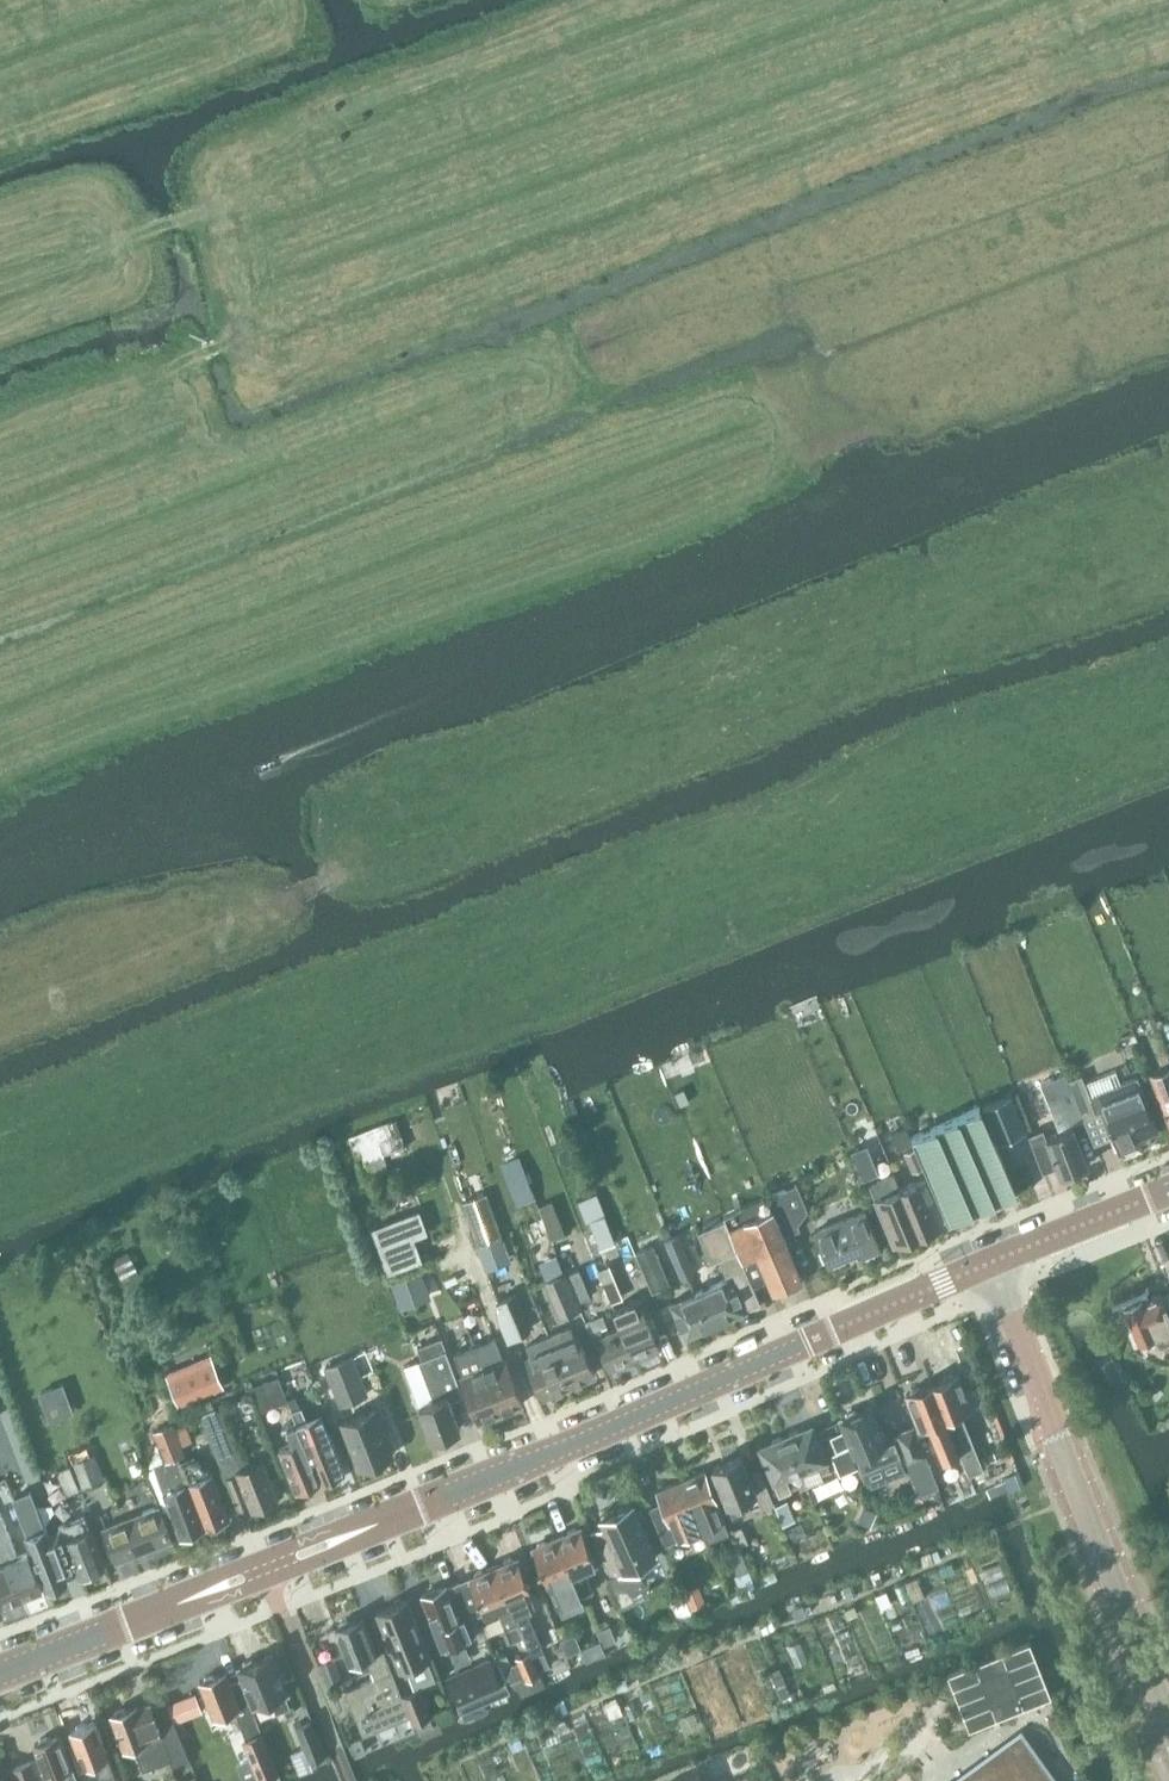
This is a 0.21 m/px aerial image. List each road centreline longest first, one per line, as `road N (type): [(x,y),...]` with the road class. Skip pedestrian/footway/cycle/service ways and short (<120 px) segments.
road 1 (tertiary): [(0,1672),(270,1571),(987,1263)]
road 2 (residential): [(1168,1718),(987,1263)]
road 3 (tertiary): [(987,1263),(1168,1192)]

